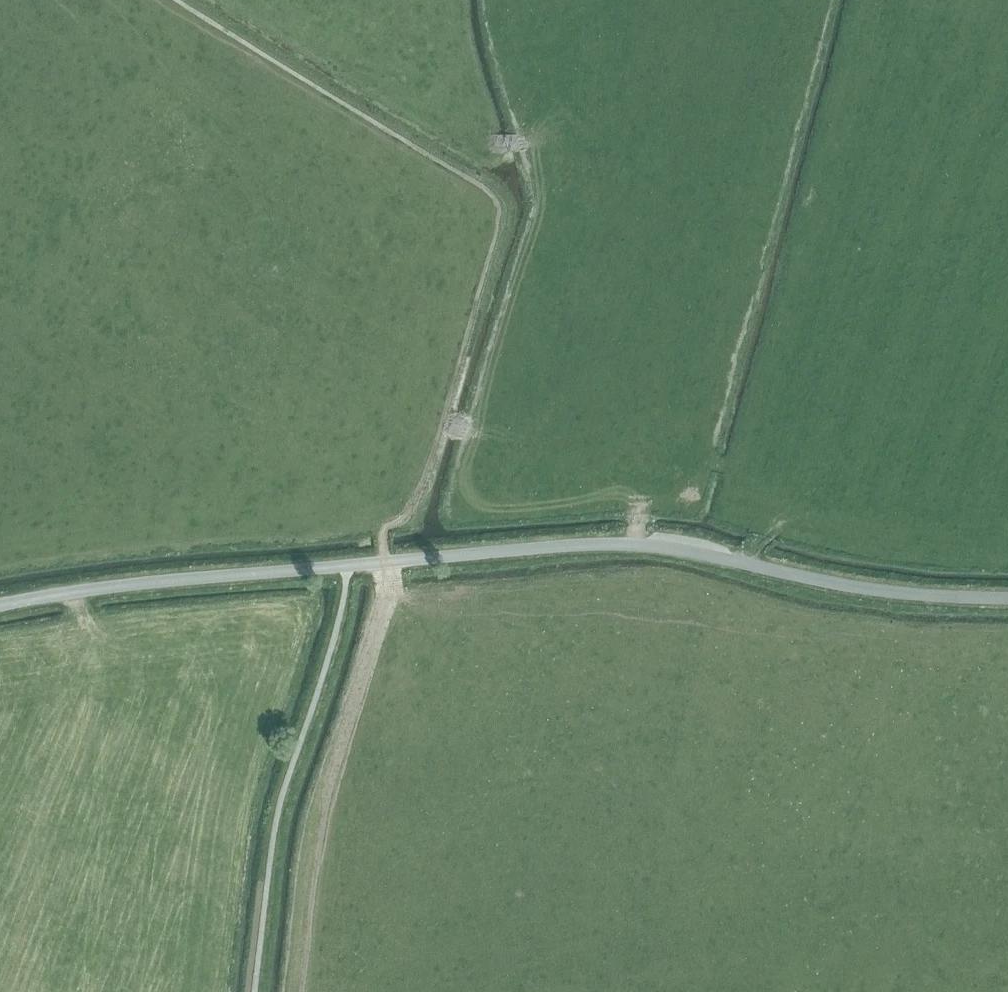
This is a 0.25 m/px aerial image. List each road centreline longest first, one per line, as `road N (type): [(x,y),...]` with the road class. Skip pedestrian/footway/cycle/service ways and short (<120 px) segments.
road 1 (unclassified): [(1007,596),(920,595),(684,551),(589,544),(117,585),(0,607)]

